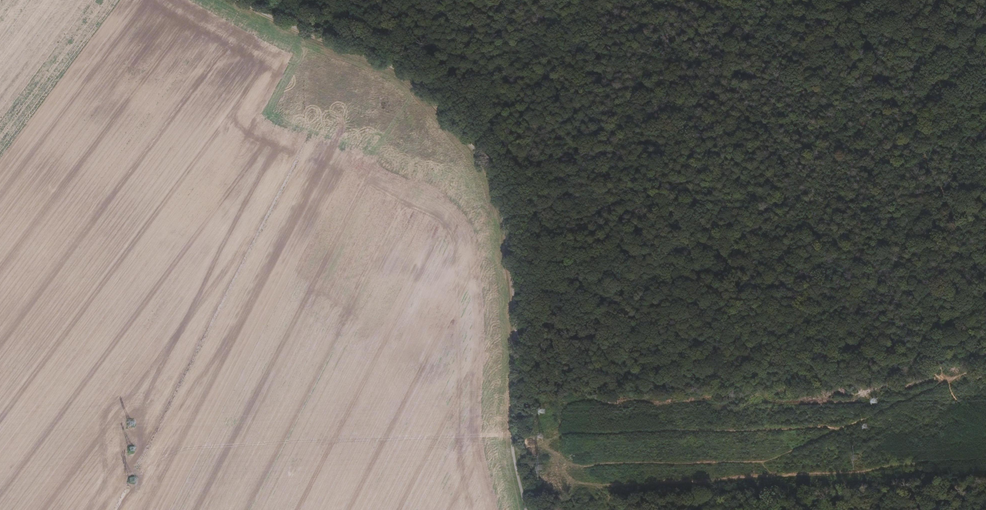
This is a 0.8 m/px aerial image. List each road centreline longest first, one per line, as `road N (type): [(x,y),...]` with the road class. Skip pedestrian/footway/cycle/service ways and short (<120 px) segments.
road 1 (track): [(985,457),(768,472),(561,473)]

